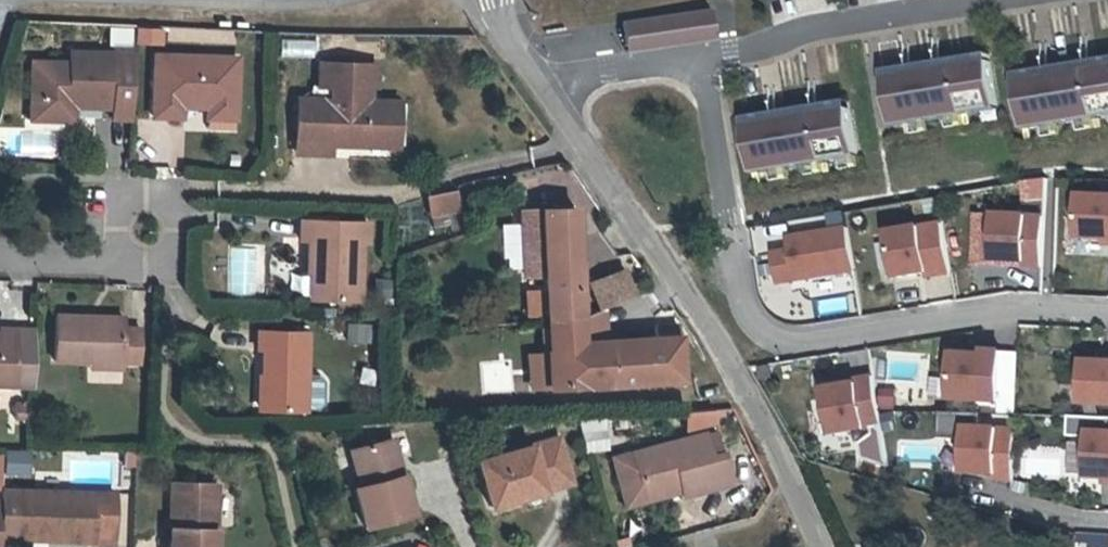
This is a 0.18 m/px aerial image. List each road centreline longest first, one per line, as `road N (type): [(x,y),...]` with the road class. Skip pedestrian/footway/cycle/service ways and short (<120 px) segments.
road 1 (residential): [(702,59),(731,270),(747,318),(786,344),(1019,307),(1107,313)]
road 2 (unclassified): [(547,91),(714,321),(826,546)]
road 3 (residential): [(975,0),(821,24),(702,59)]
road 4 (residential): [(702,59),(583,73),(547,91)]
road 5 (residential): [(0,244),(142,249)]

